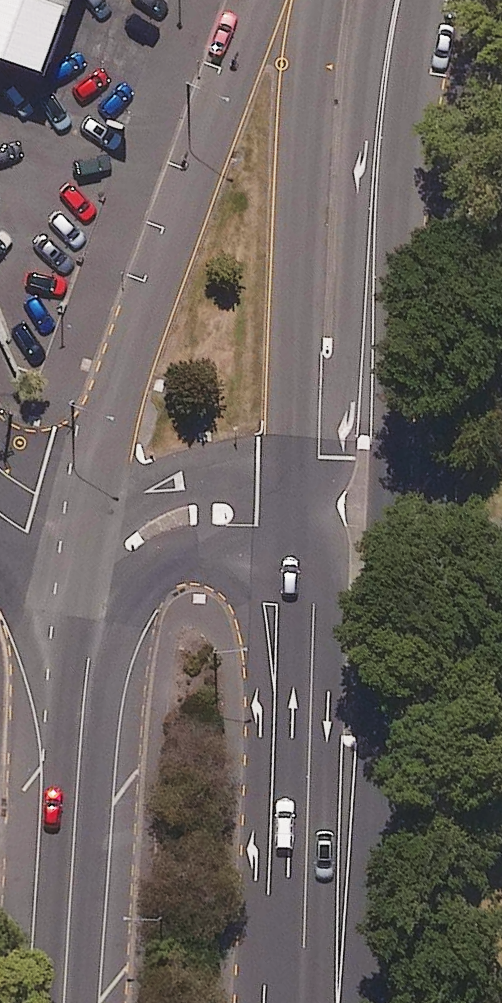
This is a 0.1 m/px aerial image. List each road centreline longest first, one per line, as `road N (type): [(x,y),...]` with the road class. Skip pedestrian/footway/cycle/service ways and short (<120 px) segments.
road 1 (secondary): [(424,0),(402,162),(396,460),(362,949),(352,1002)]
road 2 (secondary): [(100,531),(115,428),(141,338),(266,0)]
road 3 (secondary): [(376,0),(338,459),(301,516)]
road 4 (secondary): [(301,516),(308,110),(322,0)]
road 5 (secondary): [(301,516),(328,558),(324,951),(338,1002)]
road 6 (secondary): [(275,1002),(286,952),(301,516)]
road 7 (secondary): [(260,1002),(259,645),(248,596),(231,567)]
road 8 (secondary): [(62,1002),(90,639)]
road 9 (secondary): [(100,531),(168,482),(235,470),(261,477),(301,516)]
road 10 (secondary): [(231,567),(200,560),(160,567),(130,587),(90,639)]

